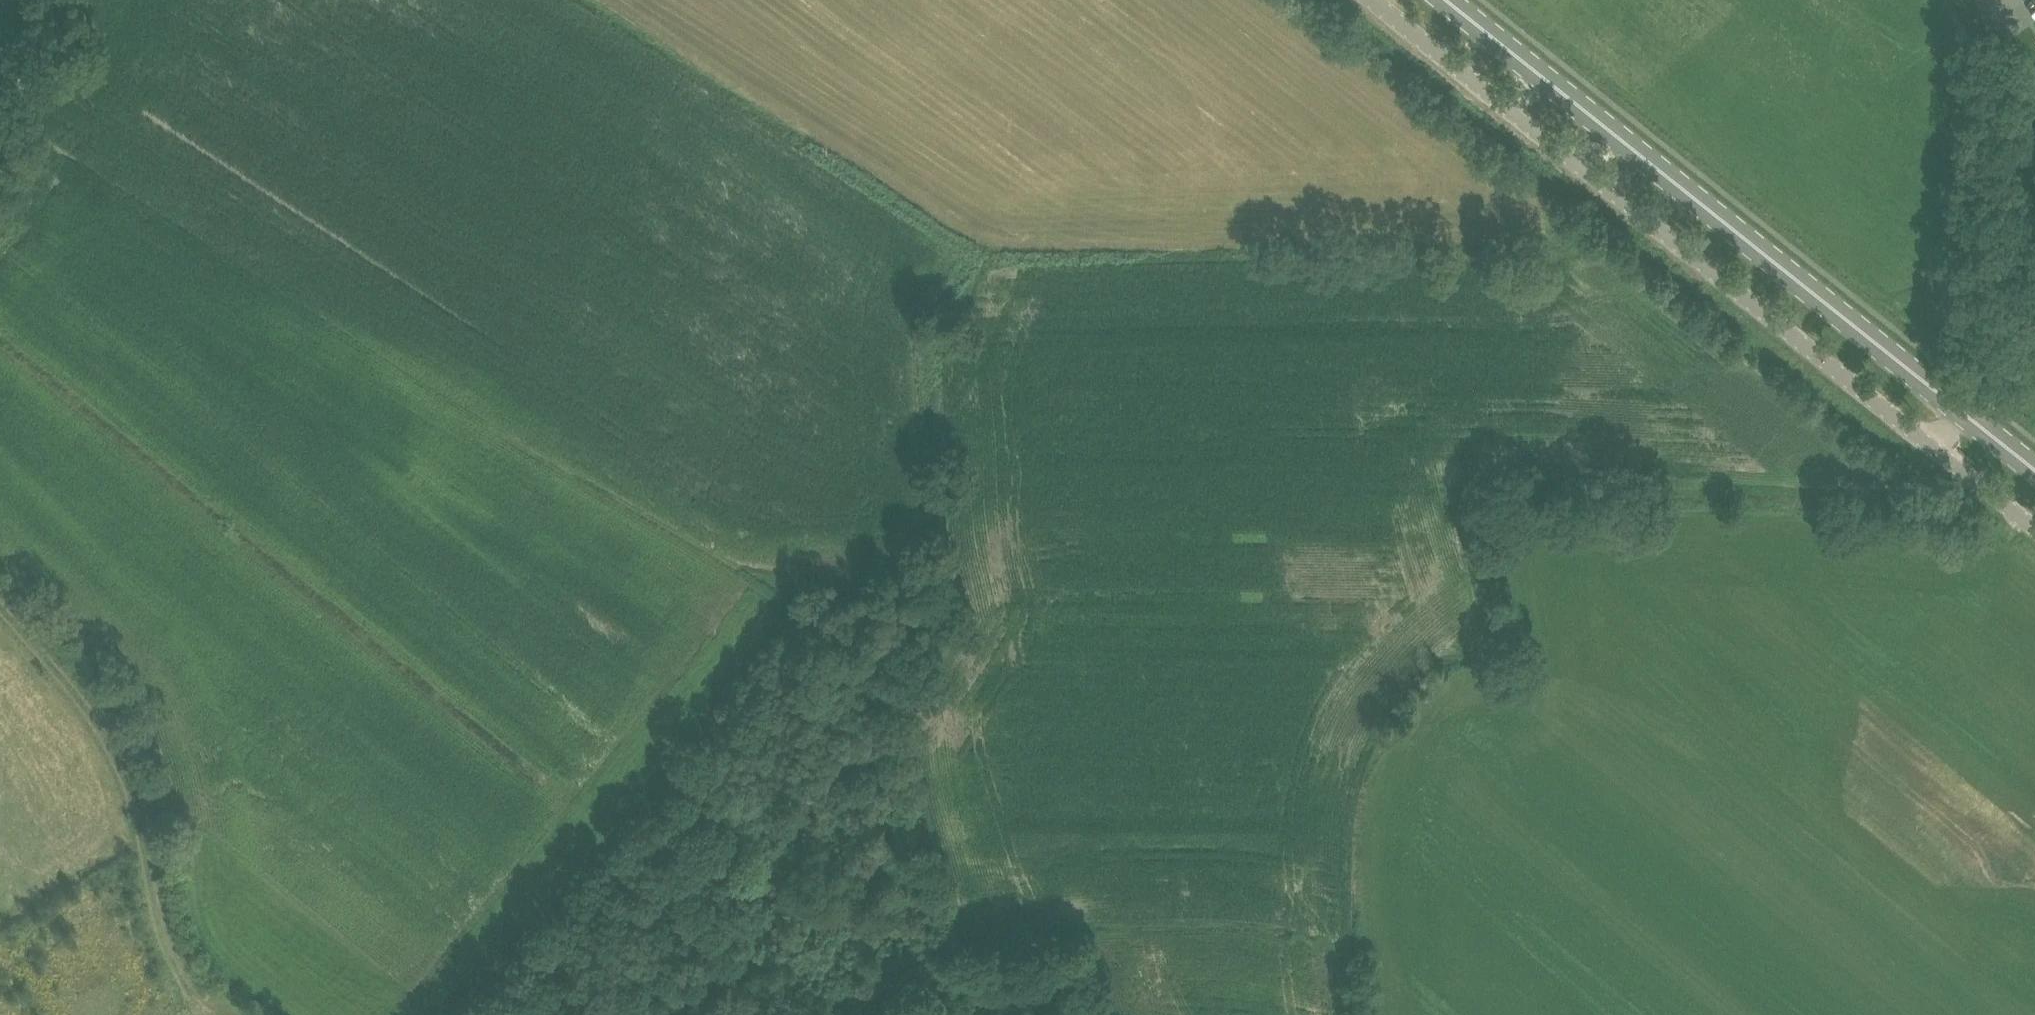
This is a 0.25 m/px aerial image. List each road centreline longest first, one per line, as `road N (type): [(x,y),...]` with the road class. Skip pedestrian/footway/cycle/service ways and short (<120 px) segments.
road 1 (unclassified): [(2034,532),(1371,0)]
road 2 (primary): [(2034,470),(1442,0)]

